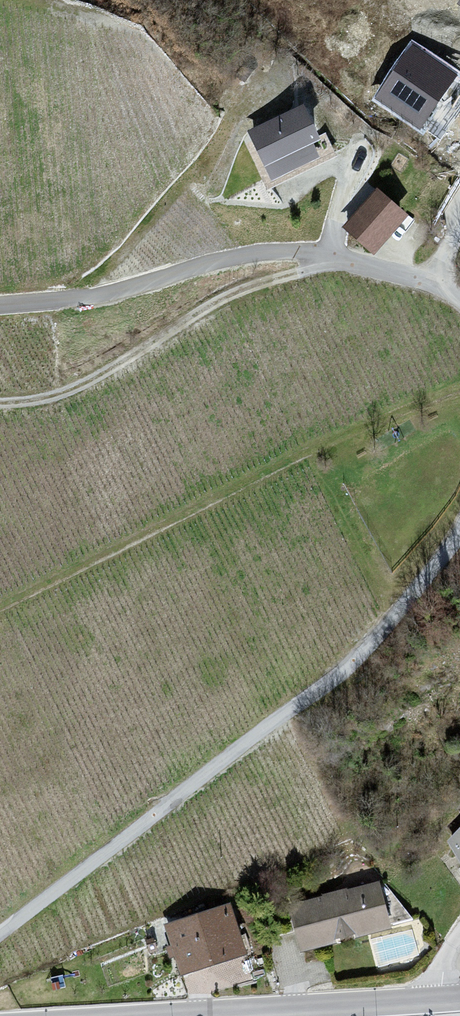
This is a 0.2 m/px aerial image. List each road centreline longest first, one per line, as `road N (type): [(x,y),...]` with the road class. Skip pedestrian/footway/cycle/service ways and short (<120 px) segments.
road 1 (unclassified): [(0,929),(361,658),(459,565)]
road 2 (track): [(459,385),(275,467),(0,608)]
road 3 (unclassified): [(459,284),(306,246),(204,255),(73,295),(0,305)]
road 4 (tertiary): [(176,1015),(442,1002)]

